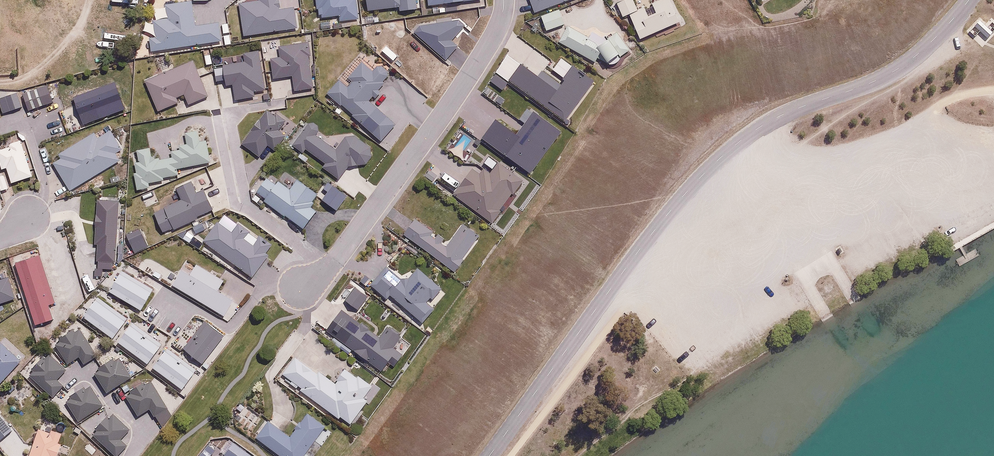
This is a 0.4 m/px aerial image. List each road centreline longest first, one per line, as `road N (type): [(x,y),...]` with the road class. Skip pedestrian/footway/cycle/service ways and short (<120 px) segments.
road 1 (residential): [(969,0),(899,68),(771,120),(711,166),(489,455)]
road 2 (residential): [(504,0),(493,38),(329,269),(301,287)]

